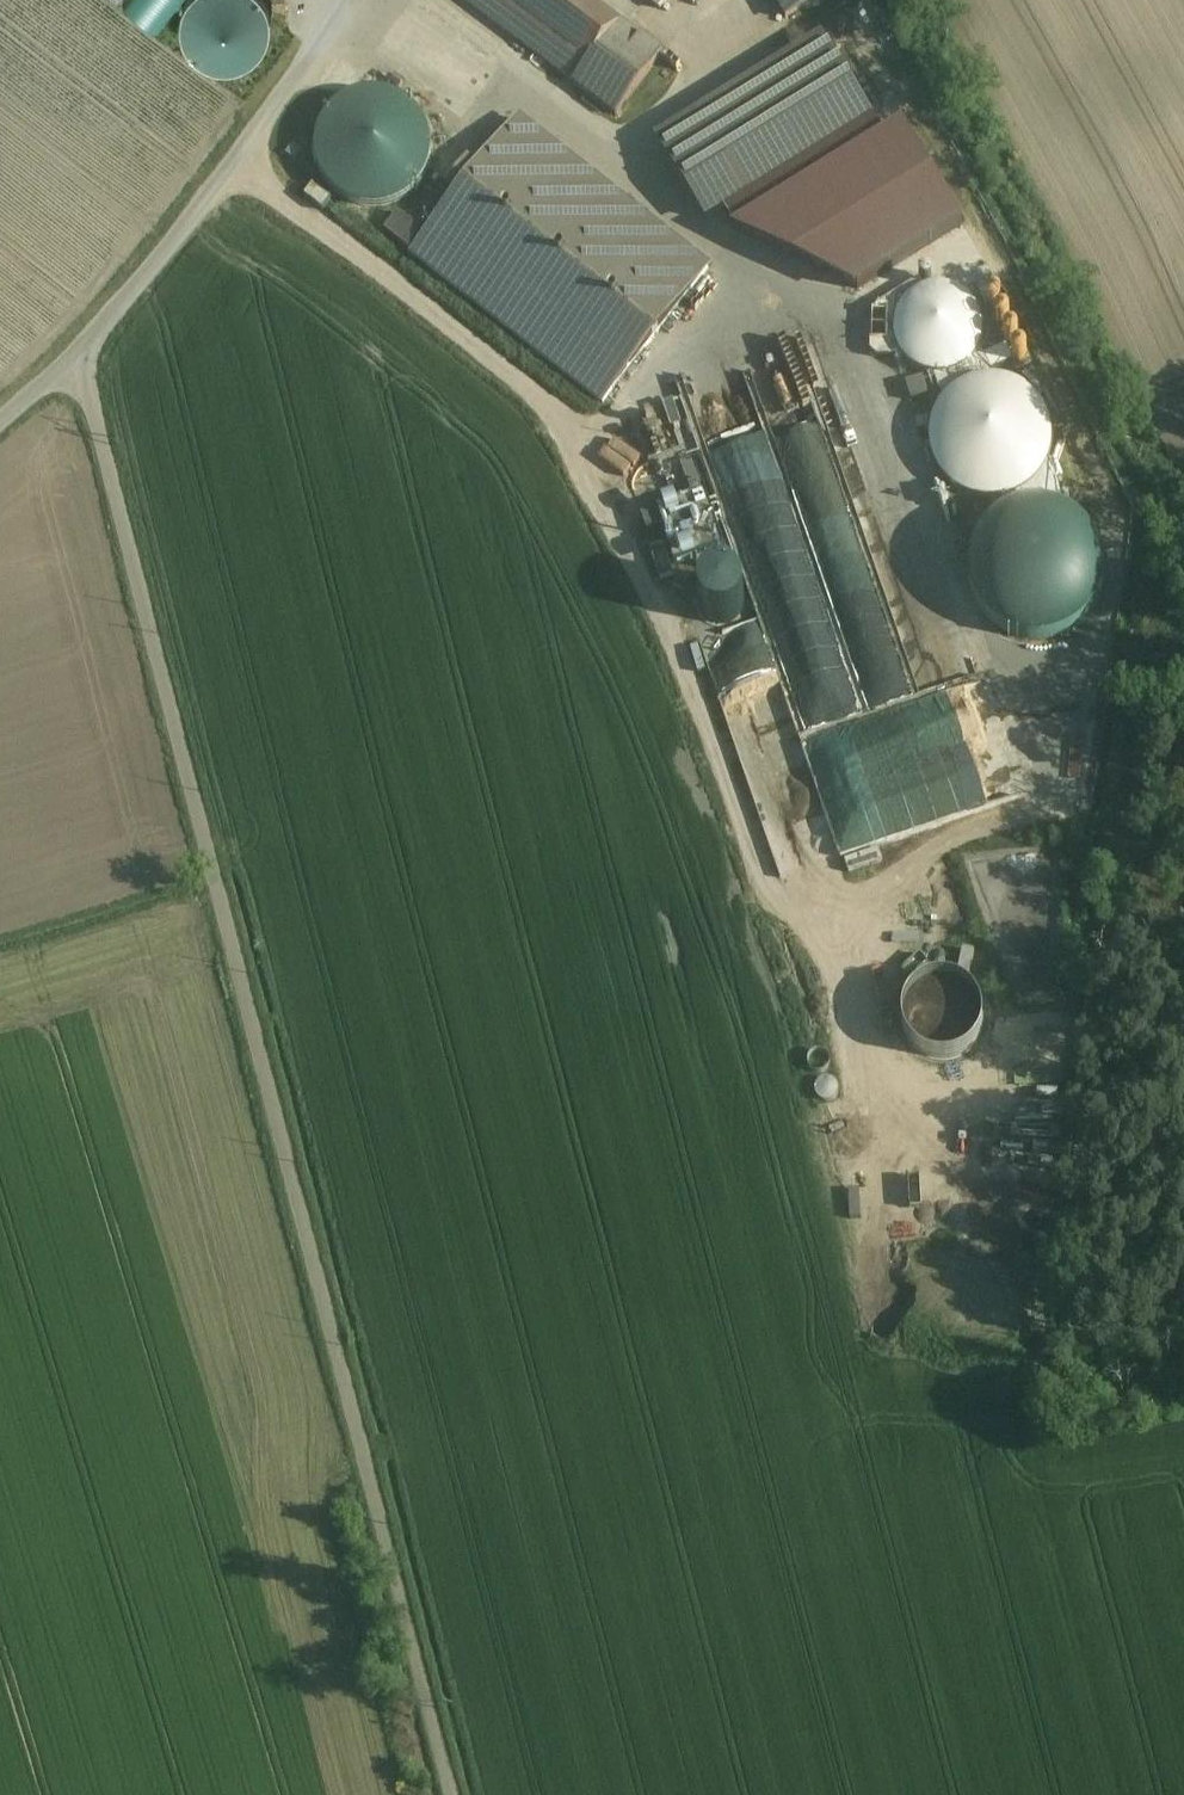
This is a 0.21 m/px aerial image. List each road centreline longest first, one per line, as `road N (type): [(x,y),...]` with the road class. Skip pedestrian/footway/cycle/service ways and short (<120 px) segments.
road 1 (unclassified): [(446,1794),(79,356)]
road 2 (unclassified): [(79,356),(256,131),(345,0)]

